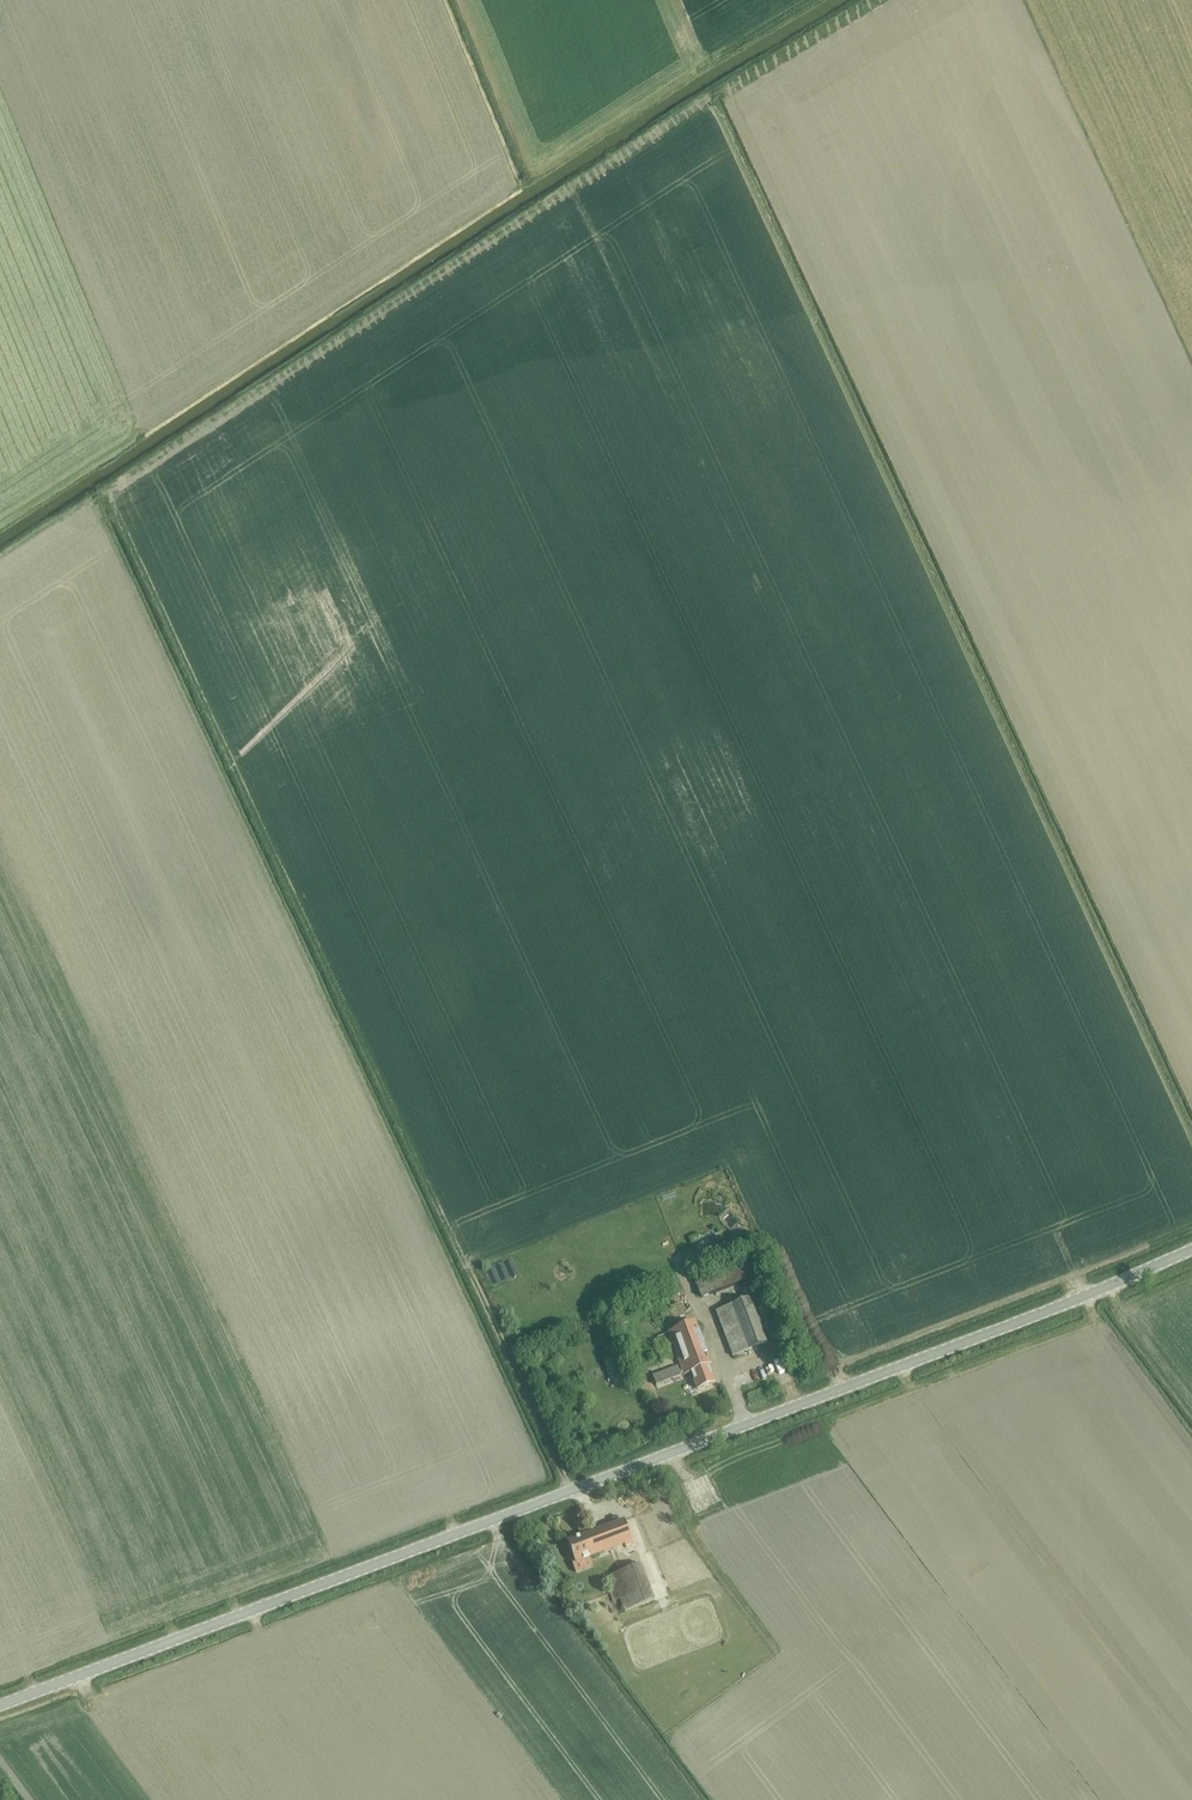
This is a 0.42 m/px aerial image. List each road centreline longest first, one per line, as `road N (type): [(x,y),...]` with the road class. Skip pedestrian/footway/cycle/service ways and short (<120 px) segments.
road 1 (tertiary): [(0,1705),(1191,1243)]

